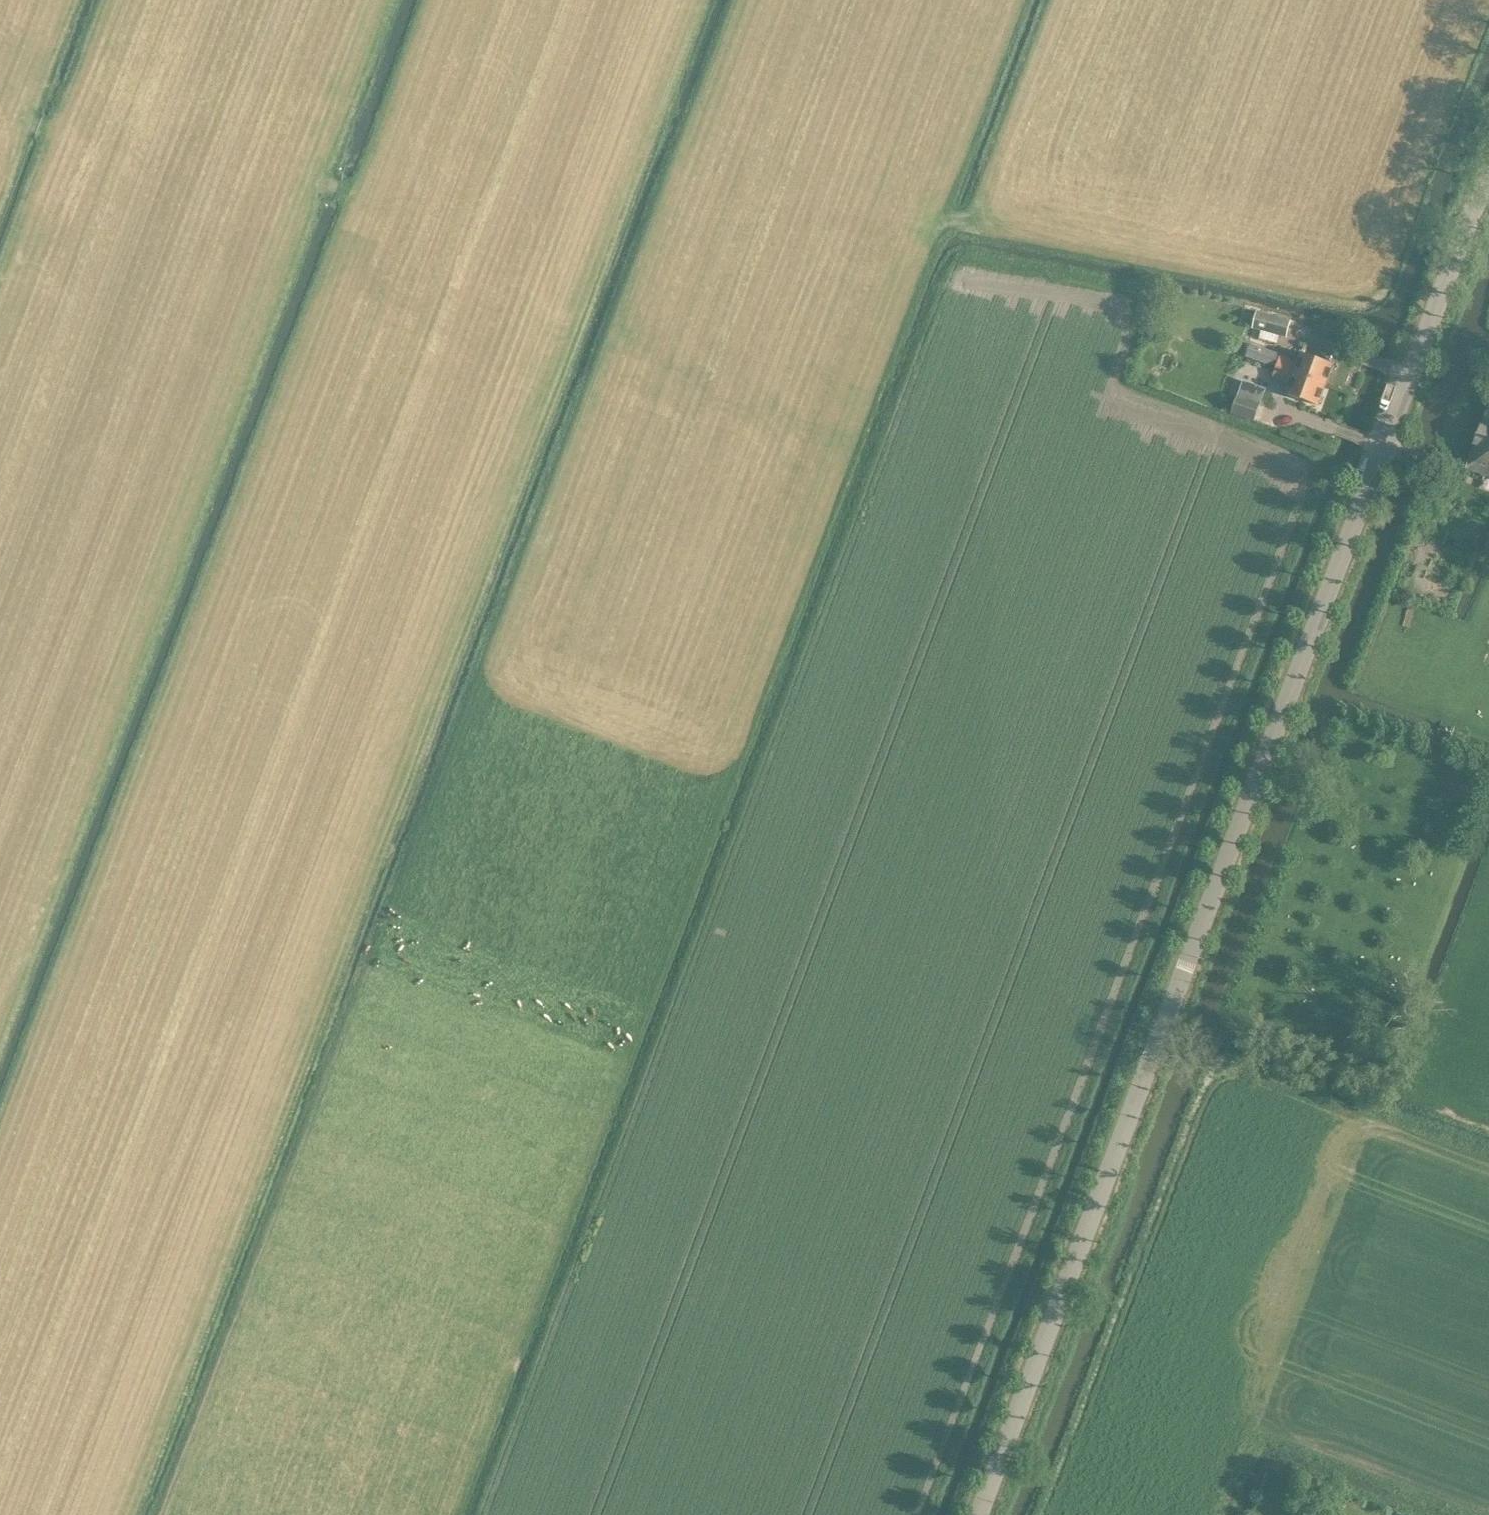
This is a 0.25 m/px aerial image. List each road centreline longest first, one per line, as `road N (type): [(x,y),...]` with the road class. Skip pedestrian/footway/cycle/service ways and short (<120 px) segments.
road 1 (unclassified): [(1488,164),(978,1514)]

